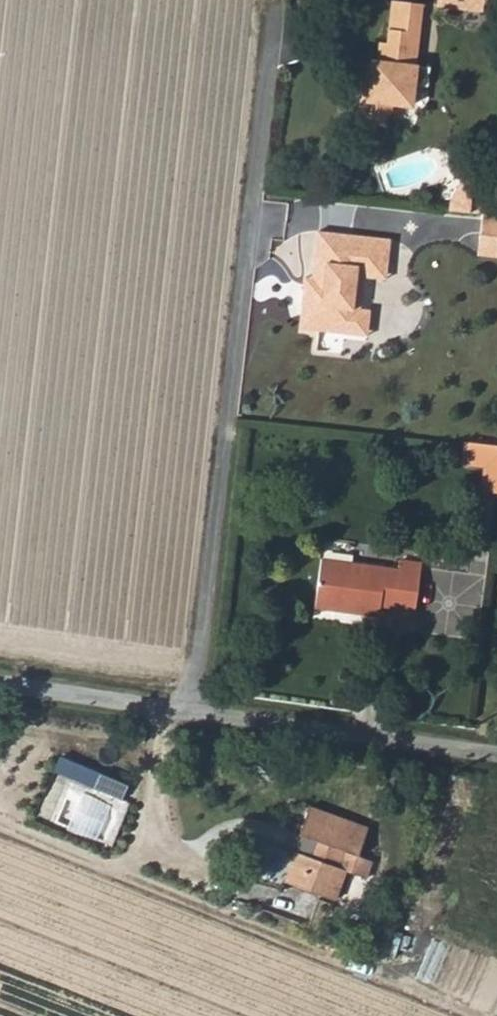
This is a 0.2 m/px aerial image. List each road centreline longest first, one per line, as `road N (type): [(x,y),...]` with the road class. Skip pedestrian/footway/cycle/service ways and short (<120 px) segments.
road 1 (residential): [(272,0),(191,715)]
road 2 (unclassified): [(496,757),(191,715)]
road 3 (unclassified): [(191,715),(0,690)]

